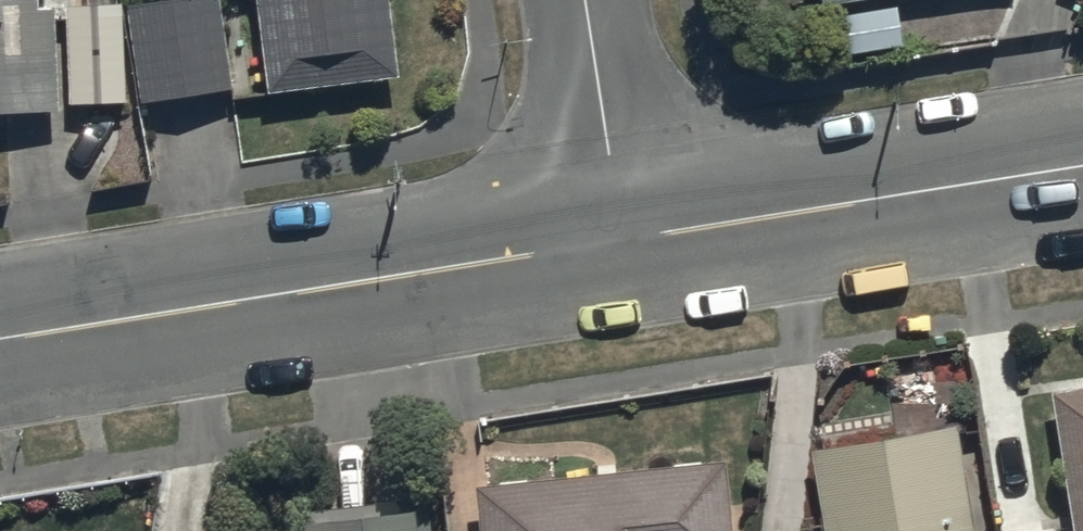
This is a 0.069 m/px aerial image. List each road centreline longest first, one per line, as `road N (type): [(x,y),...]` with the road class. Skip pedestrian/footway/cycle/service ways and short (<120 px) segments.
road 1 (tertiary): [(625,243),(0,342)]
road 2 (tertiary): [(1082,169),(625,243)]
road 3 (residential): [(625,243),(583,0)]

